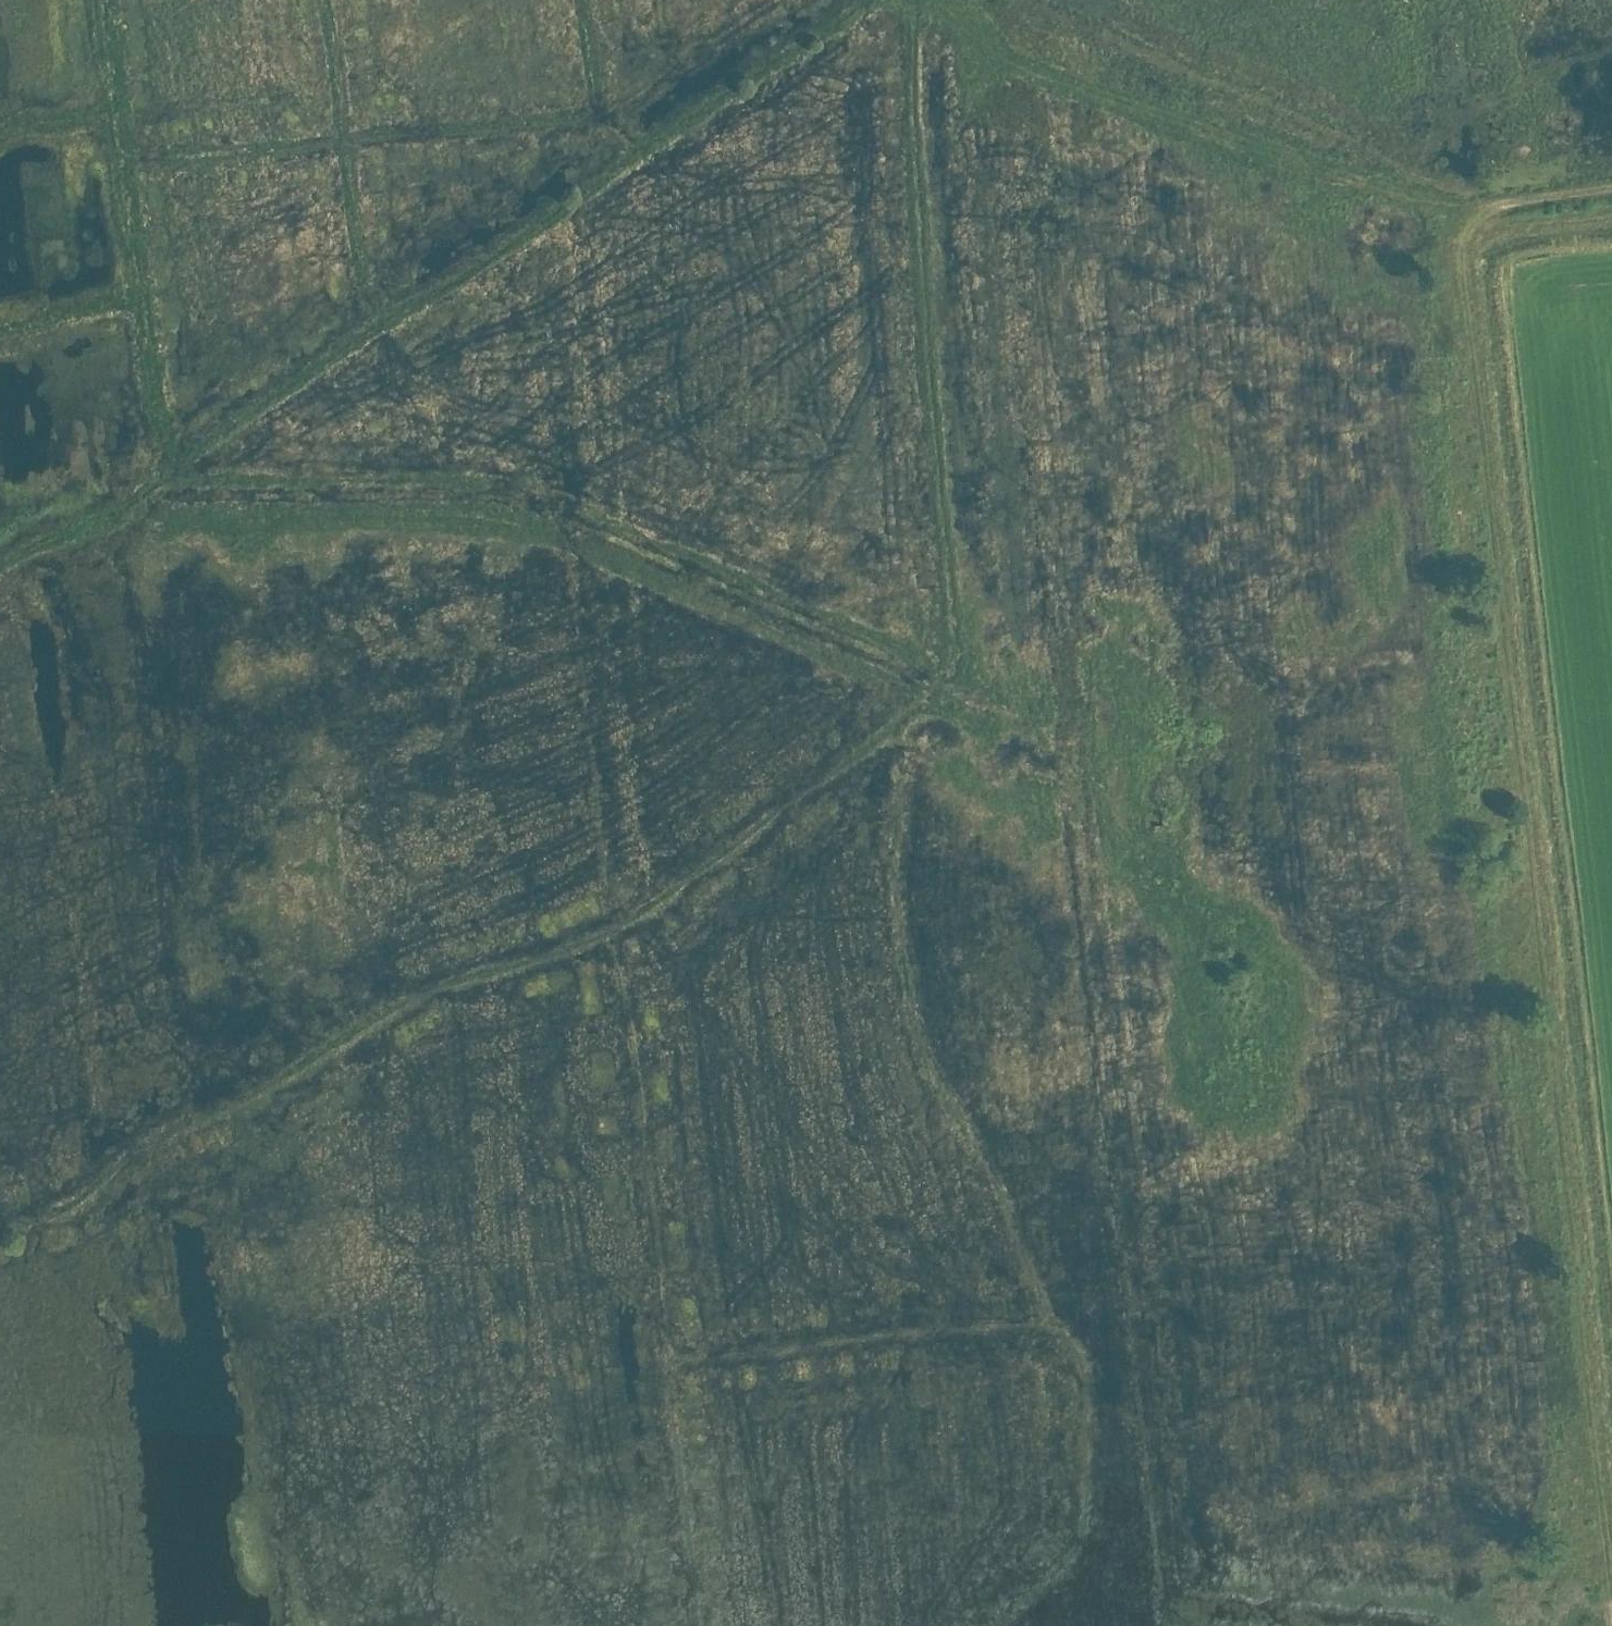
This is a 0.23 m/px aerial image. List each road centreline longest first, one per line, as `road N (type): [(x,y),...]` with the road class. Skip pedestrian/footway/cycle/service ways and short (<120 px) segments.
road 1 (track): [(1611,186),(1476,210),(1468,228),(1611,1506)]
road 2 (track): [(1611,215),(1505,229),(1468,246)]

